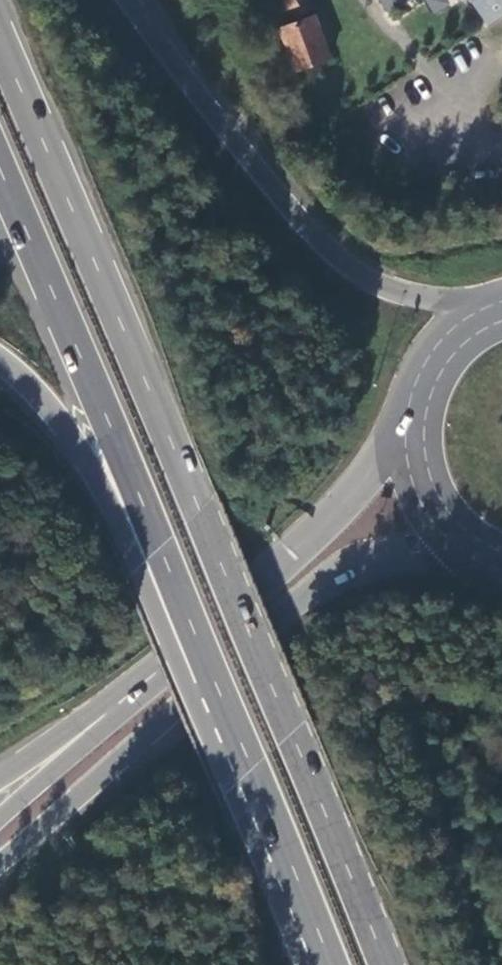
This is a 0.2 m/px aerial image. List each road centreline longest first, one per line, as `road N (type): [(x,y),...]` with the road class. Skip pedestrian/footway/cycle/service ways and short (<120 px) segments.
road 1 (trunk): [(385,964),(0,47)]
road 2 (trunk): [(0,172),(209,668),(260,817)]
road 3 (primary): [(0,864),(328,580),(391,555),(456,550)]
road 4 (trunk): [(0,361),(80,449),(187,682),(260,817)]
road 5 (trunk): [(499,306),(406,296),(342,263),(263,182),(128,0)]
road 6 (primary): [(407,426),(346,500),(112,710)]
road 7 (trunk): [(260,817),(322,964)]
road 8 (primary): [(499,306),(436,353),(407,426)]
road 9 (primary): [(112,710),(0,818)]
road 10 (primary): [(407,426),(422,507),(456,550)]
road 11 (trunk): [(112,710),(0,781)]

